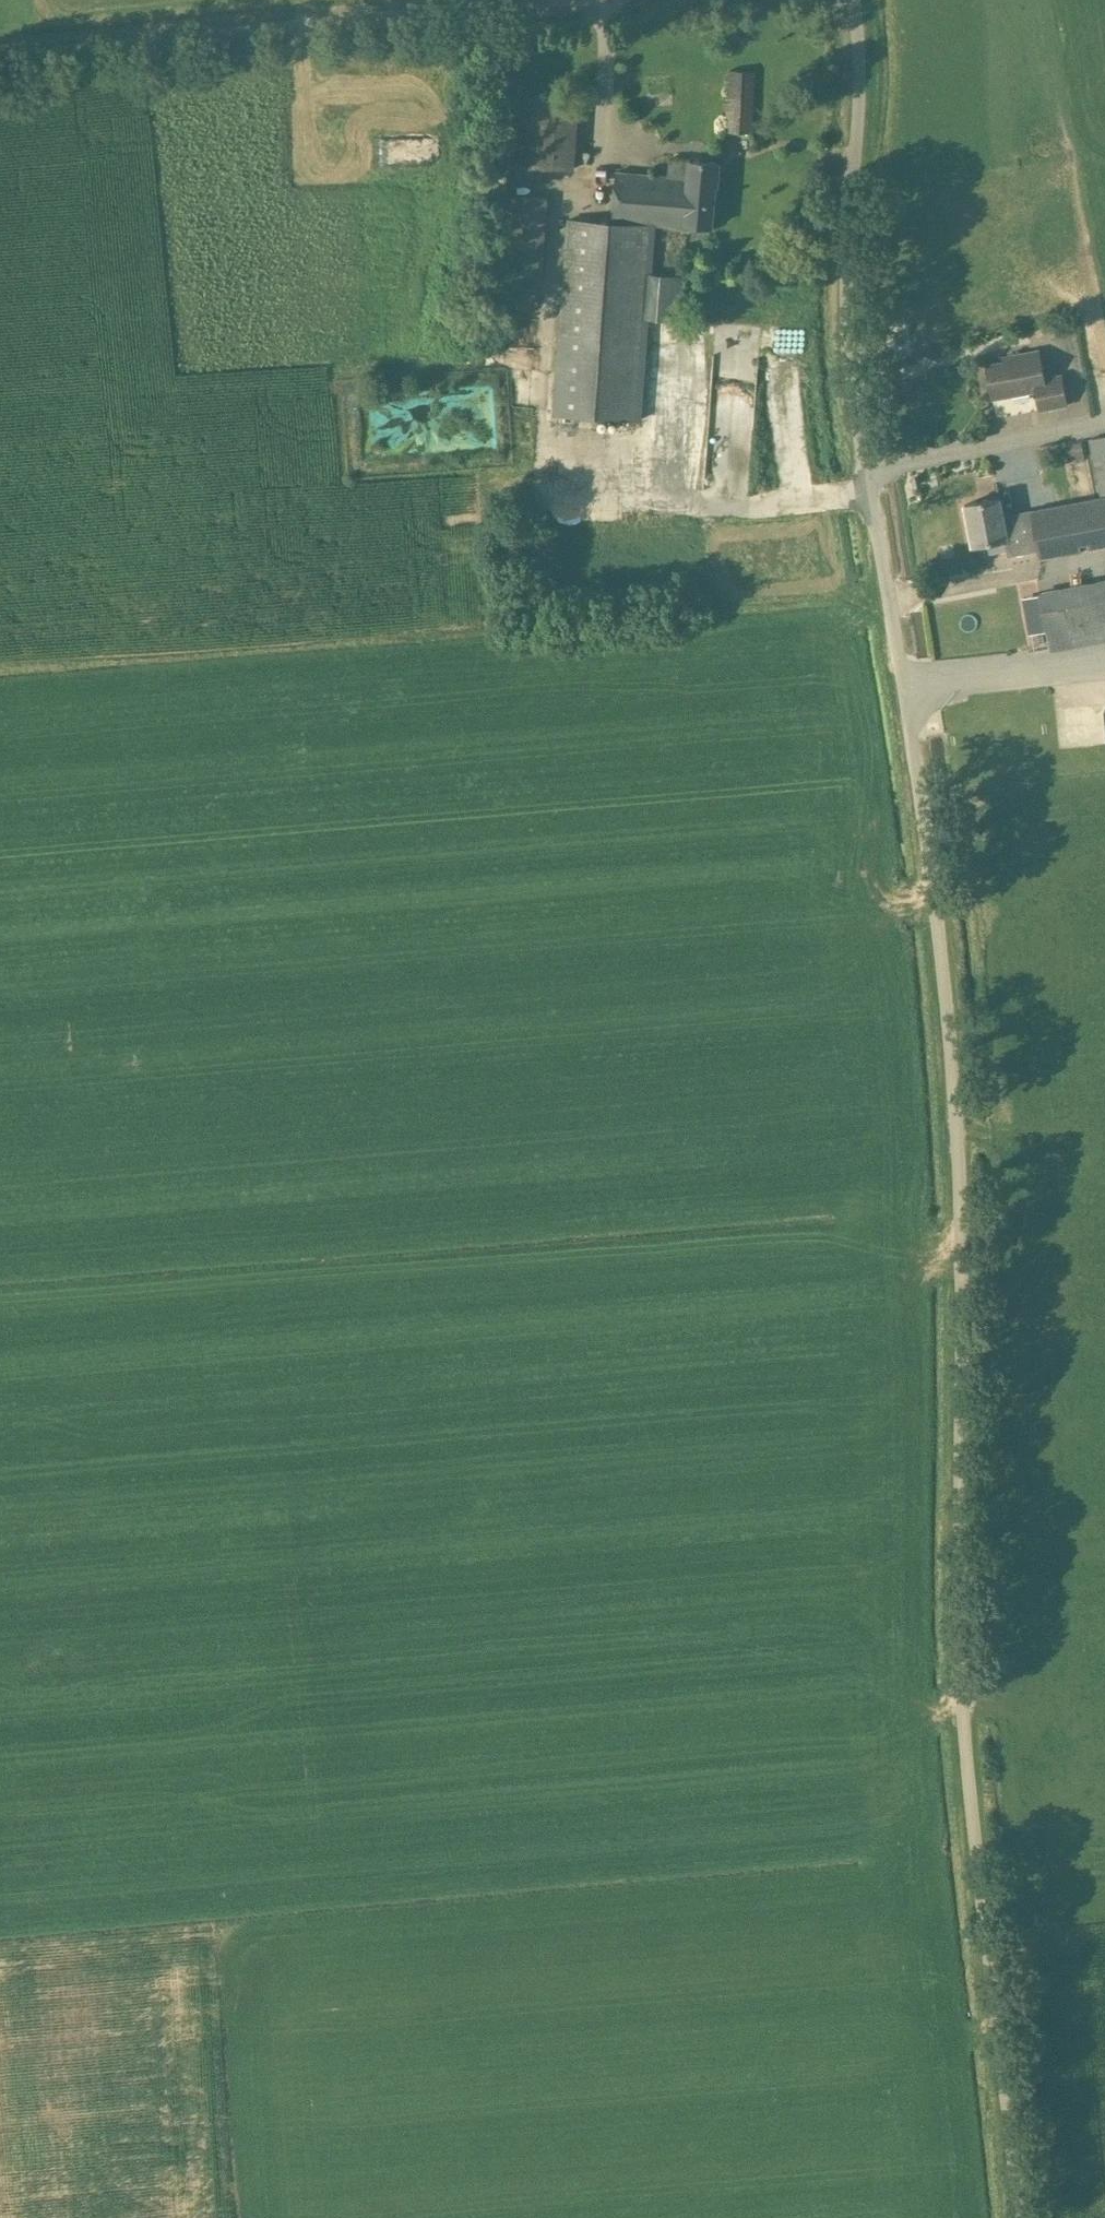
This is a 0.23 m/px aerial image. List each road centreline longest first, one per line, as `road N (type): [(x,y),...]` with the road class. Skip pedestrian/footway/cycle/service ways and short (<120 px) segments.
road 1 (unclassified): [(1023,2217),(964,1752),(960,1193),(938,920),(841,303),(862,46),(853,0)]
road 2 (unclassified): [(0,62),(525,0)]

